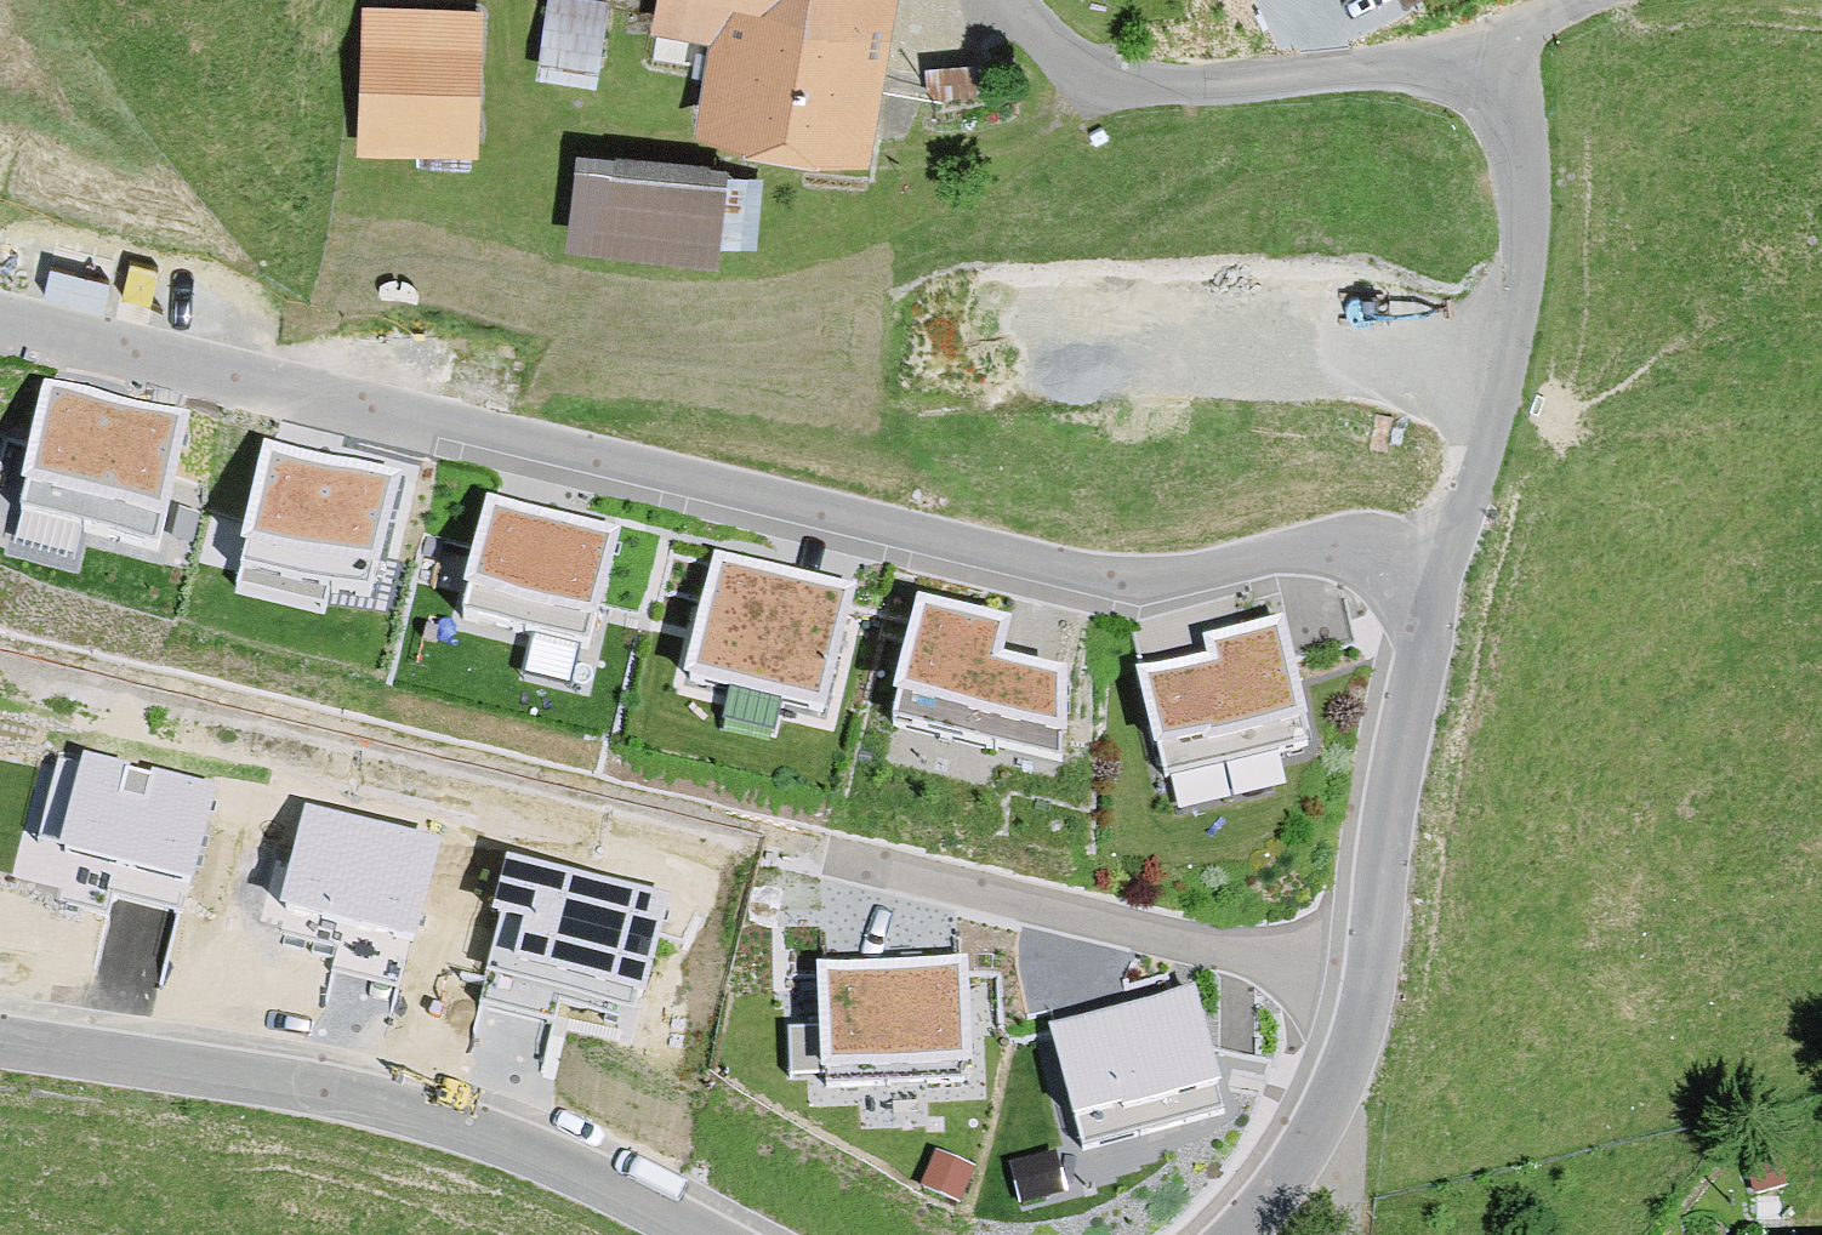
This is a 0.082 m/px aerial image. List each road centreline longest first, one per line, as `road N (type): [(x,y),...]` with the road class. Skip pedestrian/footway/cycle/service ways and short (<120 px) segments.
road 1 (residential): [(1447,567),(1325,551),(1150,582),(1088,578),(0,319)]
road 2 (residential): [(1375,980),(0,663)]
road 3 (unclassified): [(1447,567),(1518,302),(1524,182),(1509,115),(1493,89),(1466,68),(1406,63),(1158,90),(1084,75),(1020,0)]
road 4 (unclassified): [(0,1040),(323,1086),(476,1128),(617,1185),(710,1234)]
road 5 (unclassified): [(1375,980),(1405,731),(1447,567)]
road 6 (unclassified): [(1238,1234),(1295,1167),(1354,1059),(1375,980)]

